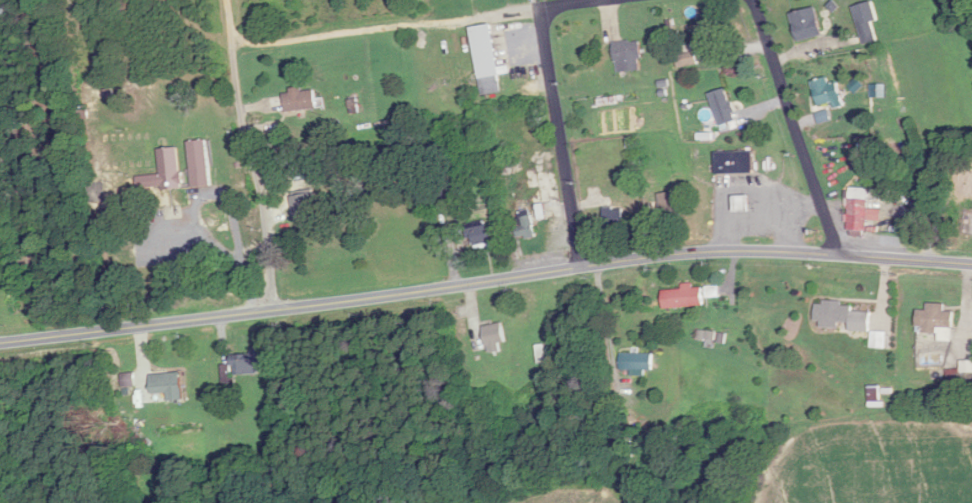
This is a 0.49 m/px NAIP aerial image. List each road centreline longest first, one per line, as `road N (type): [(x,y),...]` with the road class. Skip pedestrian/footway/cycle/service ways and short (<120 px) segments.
road 1 (tertiary): [(971,263),(770,250),(673,253),(0,341)]
road 2 (residential): [(273,309),(272,262),(231,42)]
road 3 (residential): [(755,0),(783,100),(842,254)]
road 4 (residential): [(581,265),(540,6)]
road 5 (residential): [(476,16),(231,42)]

